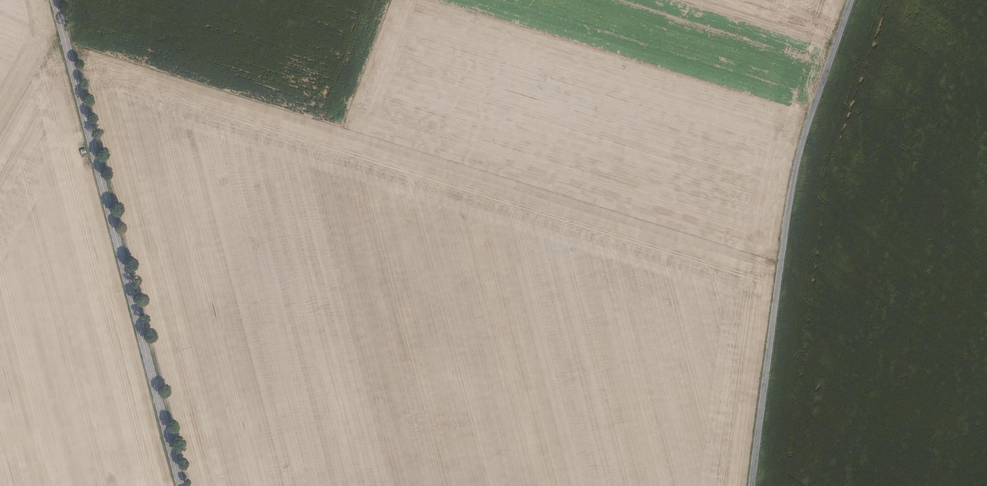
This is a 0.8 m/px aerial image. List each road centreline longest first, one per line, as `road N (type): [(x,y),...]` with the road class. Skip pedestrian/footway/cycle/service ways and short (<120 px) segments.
road 1 (primary): [(55,0),(180,485)]
road 2 (unclassified): [(752,485),(796,166),(852,0)]

